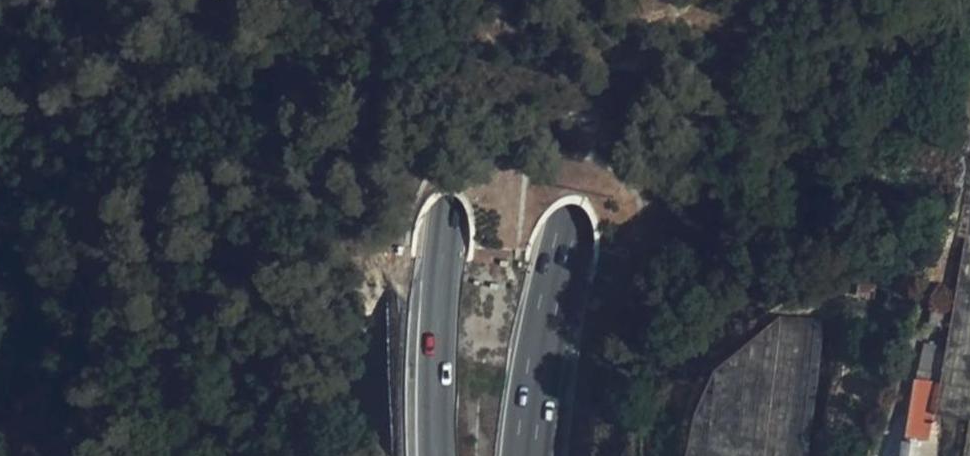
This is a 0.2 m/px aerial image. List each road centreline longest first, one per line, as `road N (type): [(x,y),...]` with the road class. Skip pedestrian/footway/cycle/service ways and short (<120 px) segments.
road 1 (motorway): [(527,455),(541,353),(624,0)]
road 2 (motorway): [(485,0),(444,221),(434,455)]

